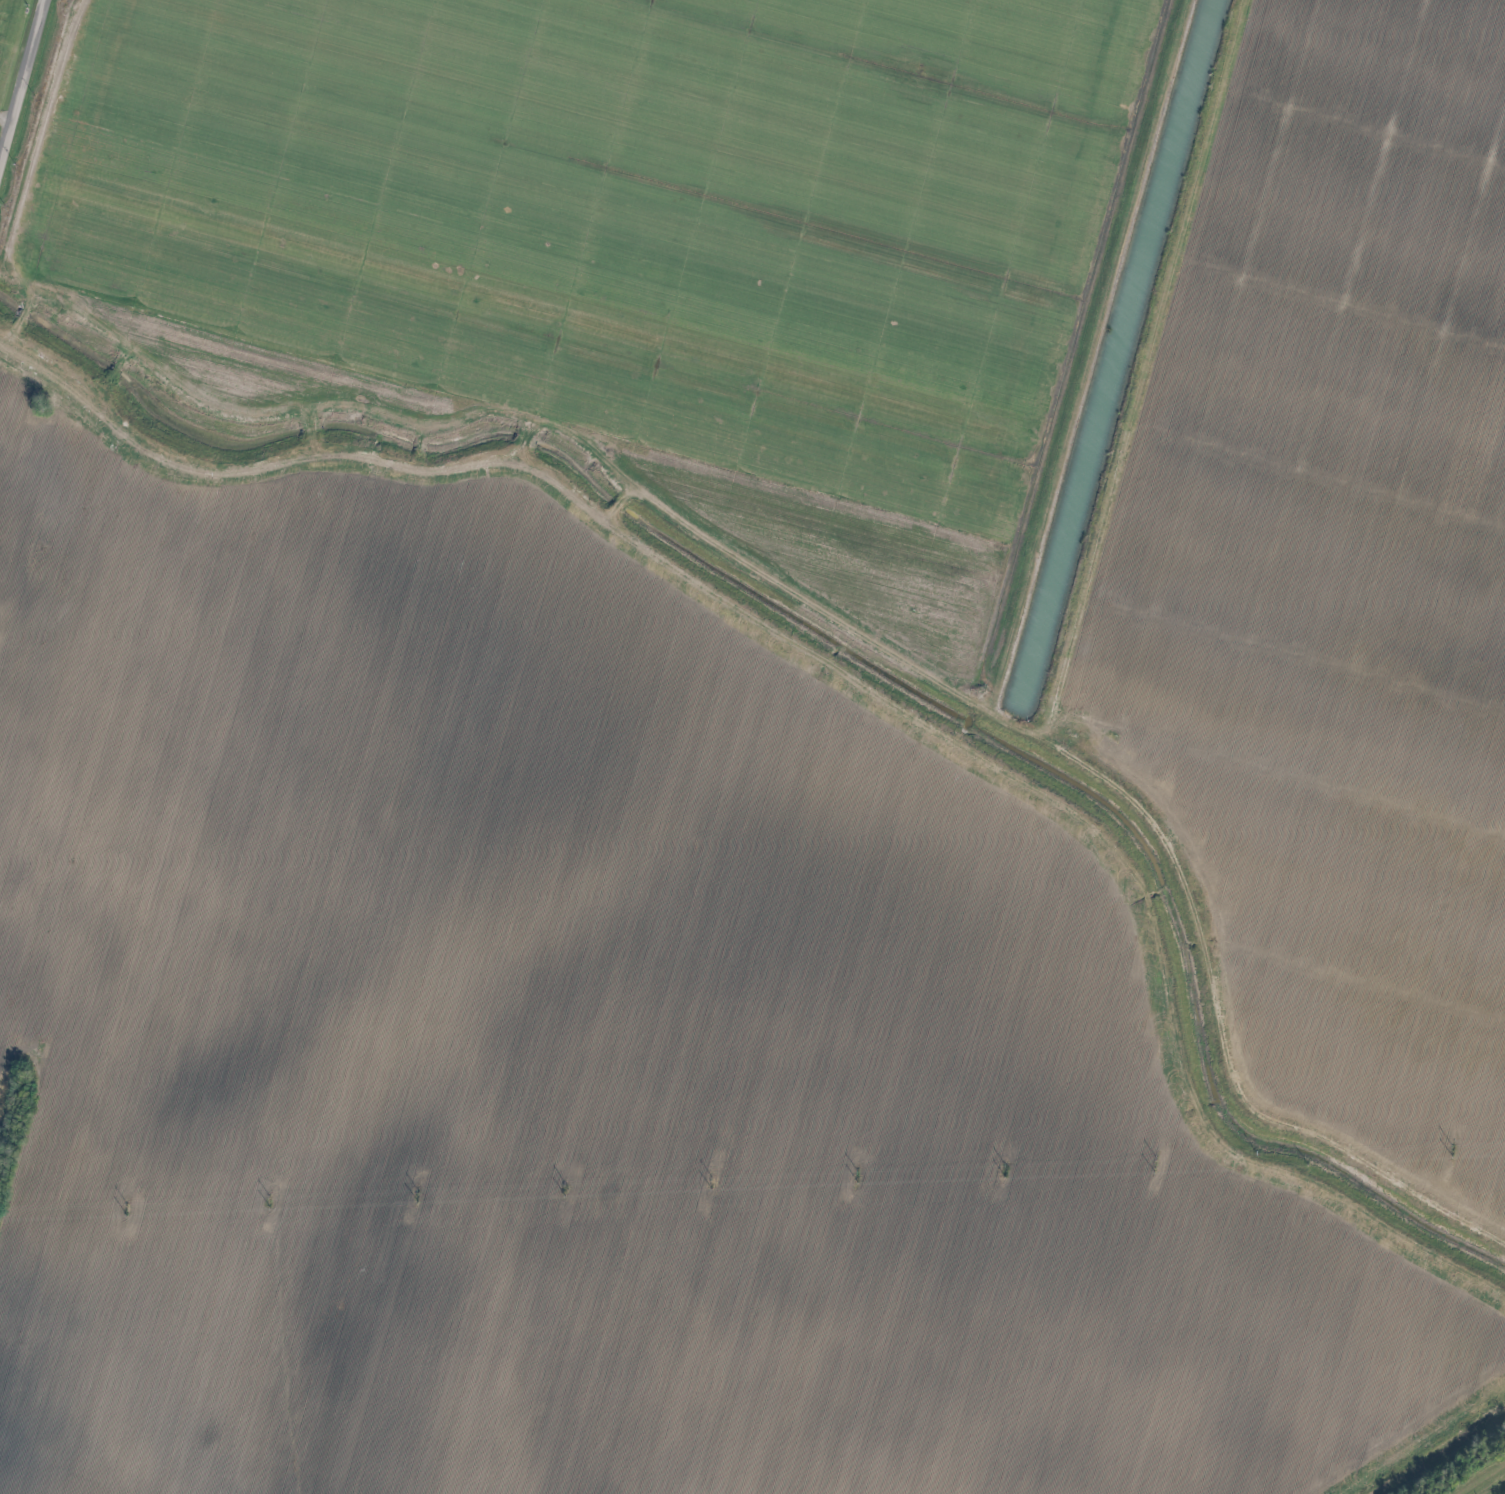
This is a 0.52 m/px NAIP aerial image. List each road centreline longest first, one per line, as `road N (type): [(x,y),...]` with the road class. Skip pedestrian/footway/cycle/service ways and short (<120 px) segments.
road 1 (residential): [(0,177),(48,0)]

